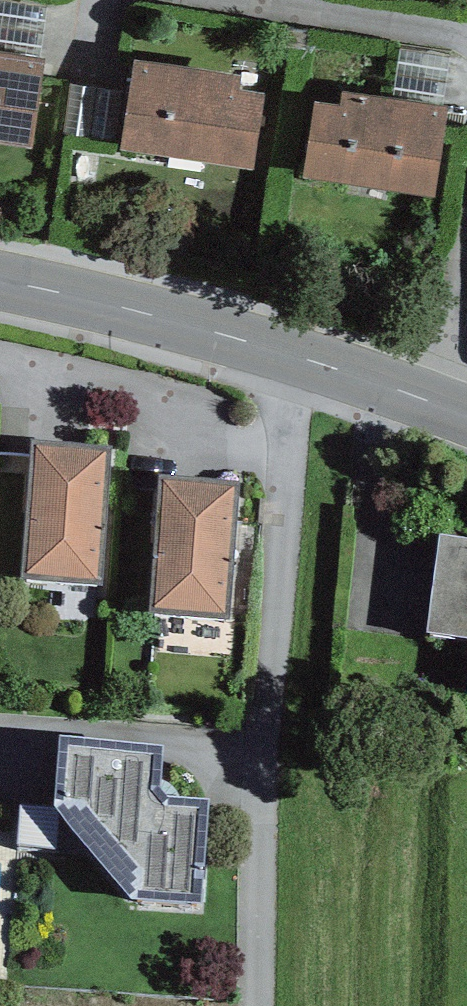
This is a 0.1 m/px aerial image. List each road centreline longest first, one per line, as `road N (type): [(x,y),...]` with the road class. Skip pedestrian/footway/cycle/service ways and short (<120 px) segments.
road 1 (residential): [(297,356),(260,1005)]
road 2 (tertiary): [(297,356),(0,280)]
road 3 (tertiary): [(466,415),(297,356)]

